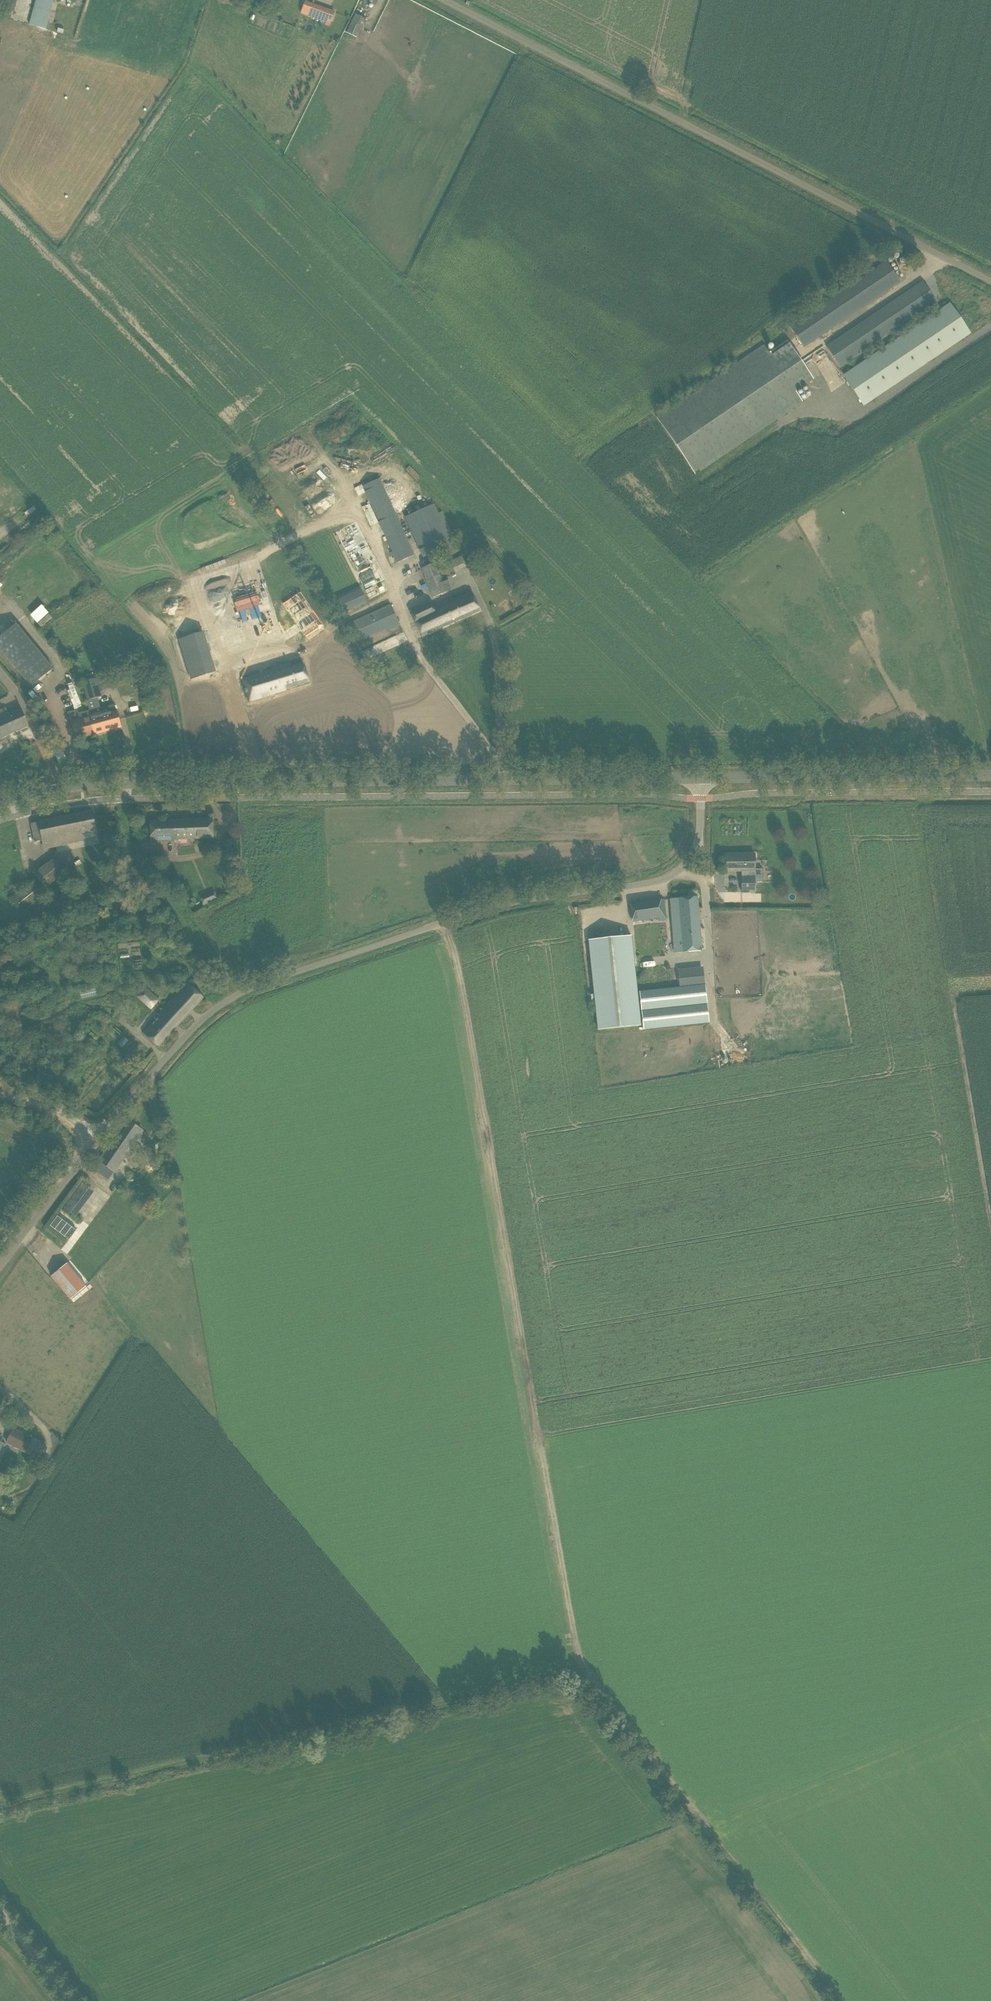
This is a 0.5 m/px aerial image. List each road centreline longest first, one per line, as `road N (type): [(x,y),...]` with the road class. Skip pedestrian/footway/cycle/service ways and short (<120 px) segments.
road 1 (track): [(834,2000),(573,1677),(0,1807)]
road 2 (unclassified): [(98,1135),(193,1026),(258,984),(487,907),(675,872),(699,829),(700,776)]
road 3 (tertiary): [(700,776),(97,783),(0,803)]
road 4 (unclassified): [(990,280),(445,0)]
road 5 (tertiary): [(990,775),(700,776)]
road 6 (unclassified): [(0,1264),(98,1135)]

